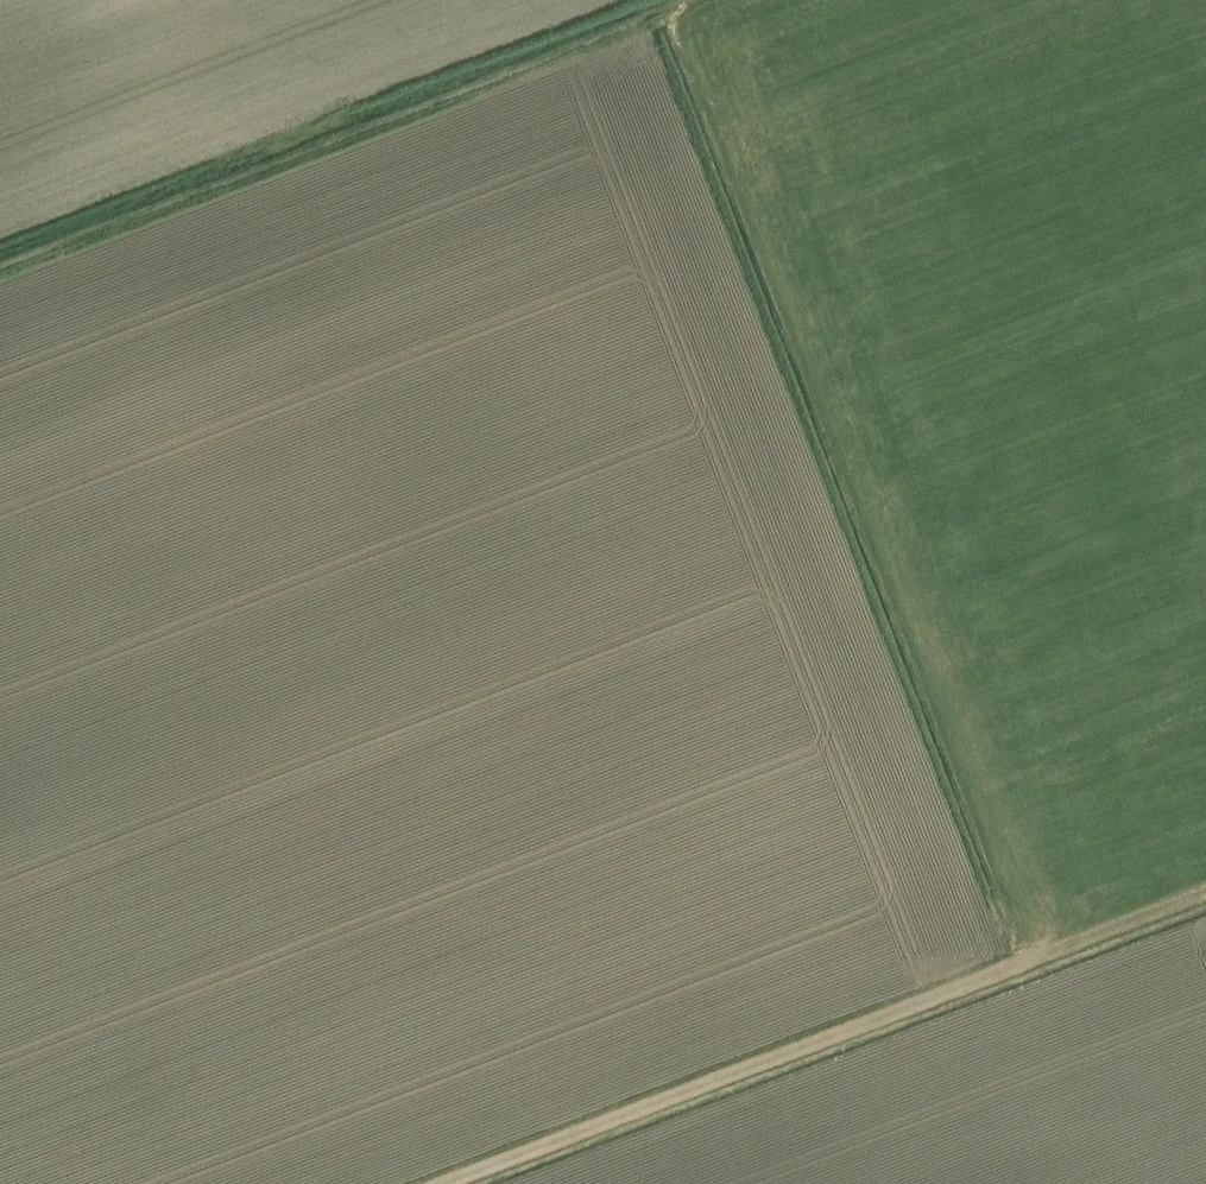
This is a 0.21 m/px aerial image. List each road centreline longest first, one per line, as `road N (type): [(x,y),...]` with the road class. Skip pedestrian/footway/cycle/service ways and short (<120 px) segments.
road 1 (track): [(485,1183),(1205,907)]

